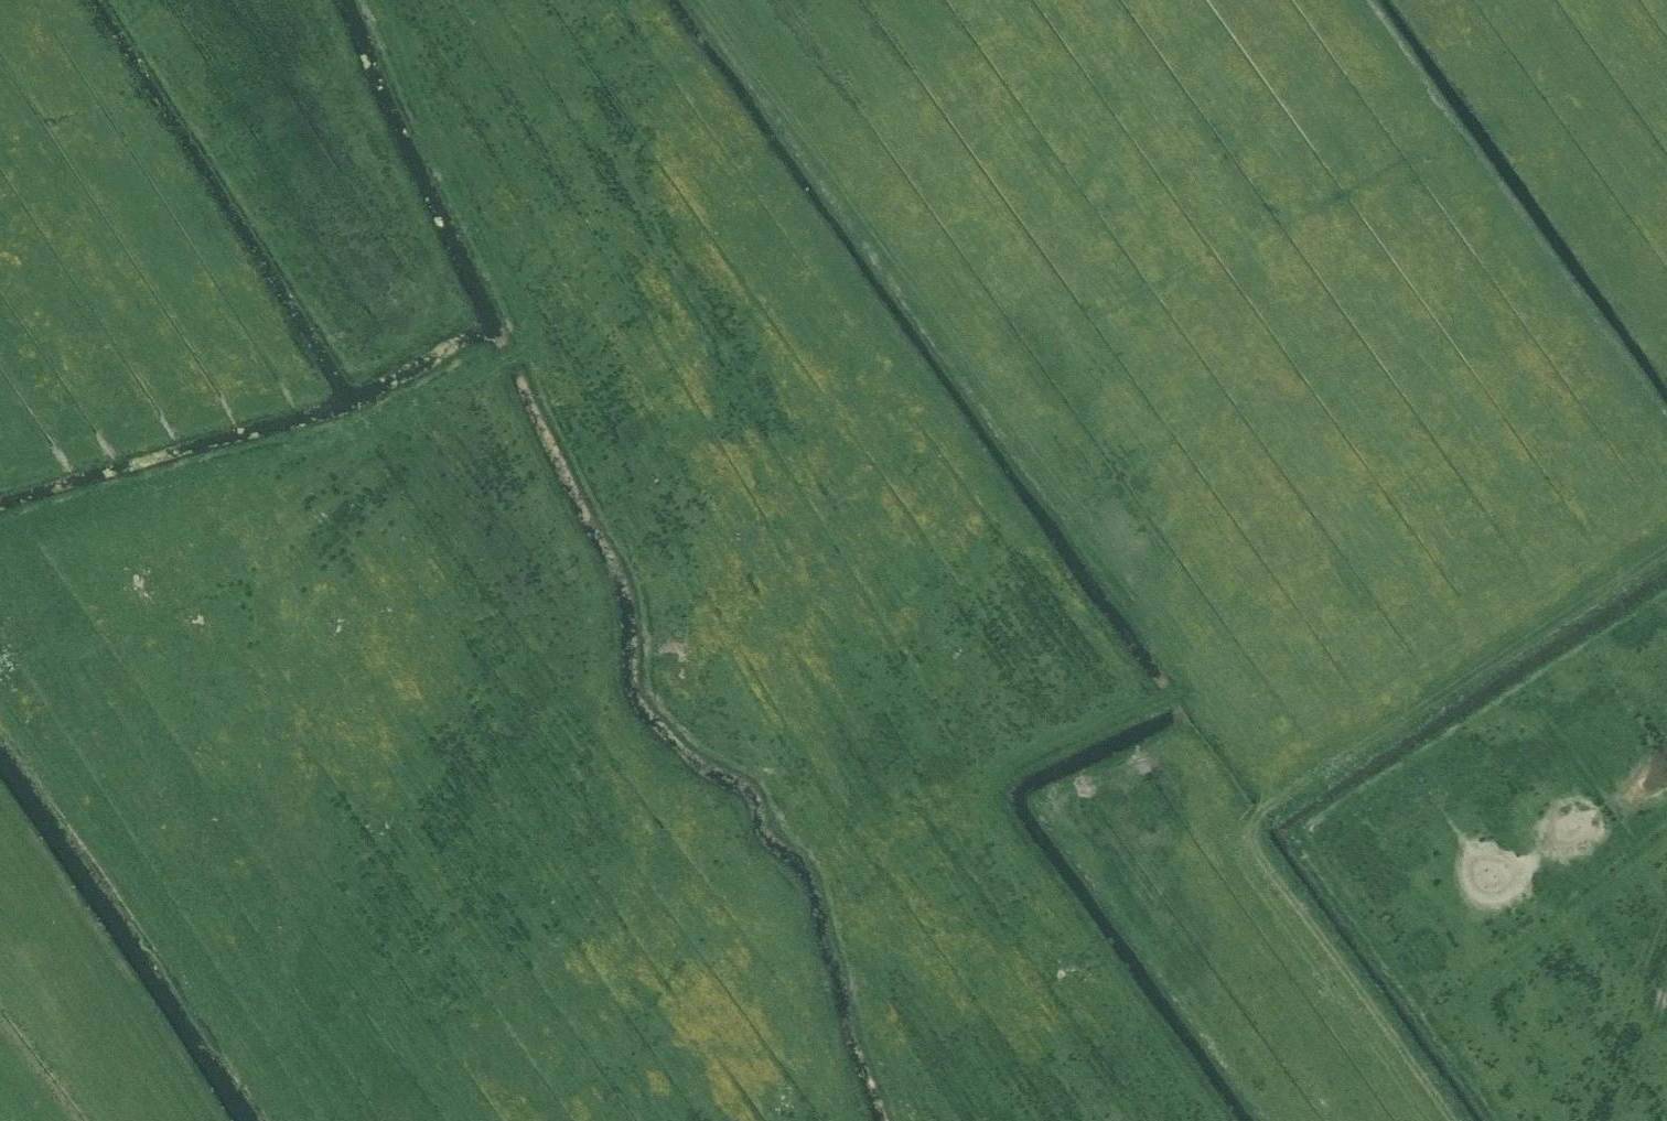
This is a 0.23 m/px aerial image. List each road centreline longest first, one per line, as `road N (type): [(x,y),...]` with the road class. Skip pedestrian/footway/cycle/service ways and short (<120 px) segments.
road 1 (track): [(1553,1120),(1519,1070),(1502,1023),(1513,965),(1560,909),(1666,835)]

